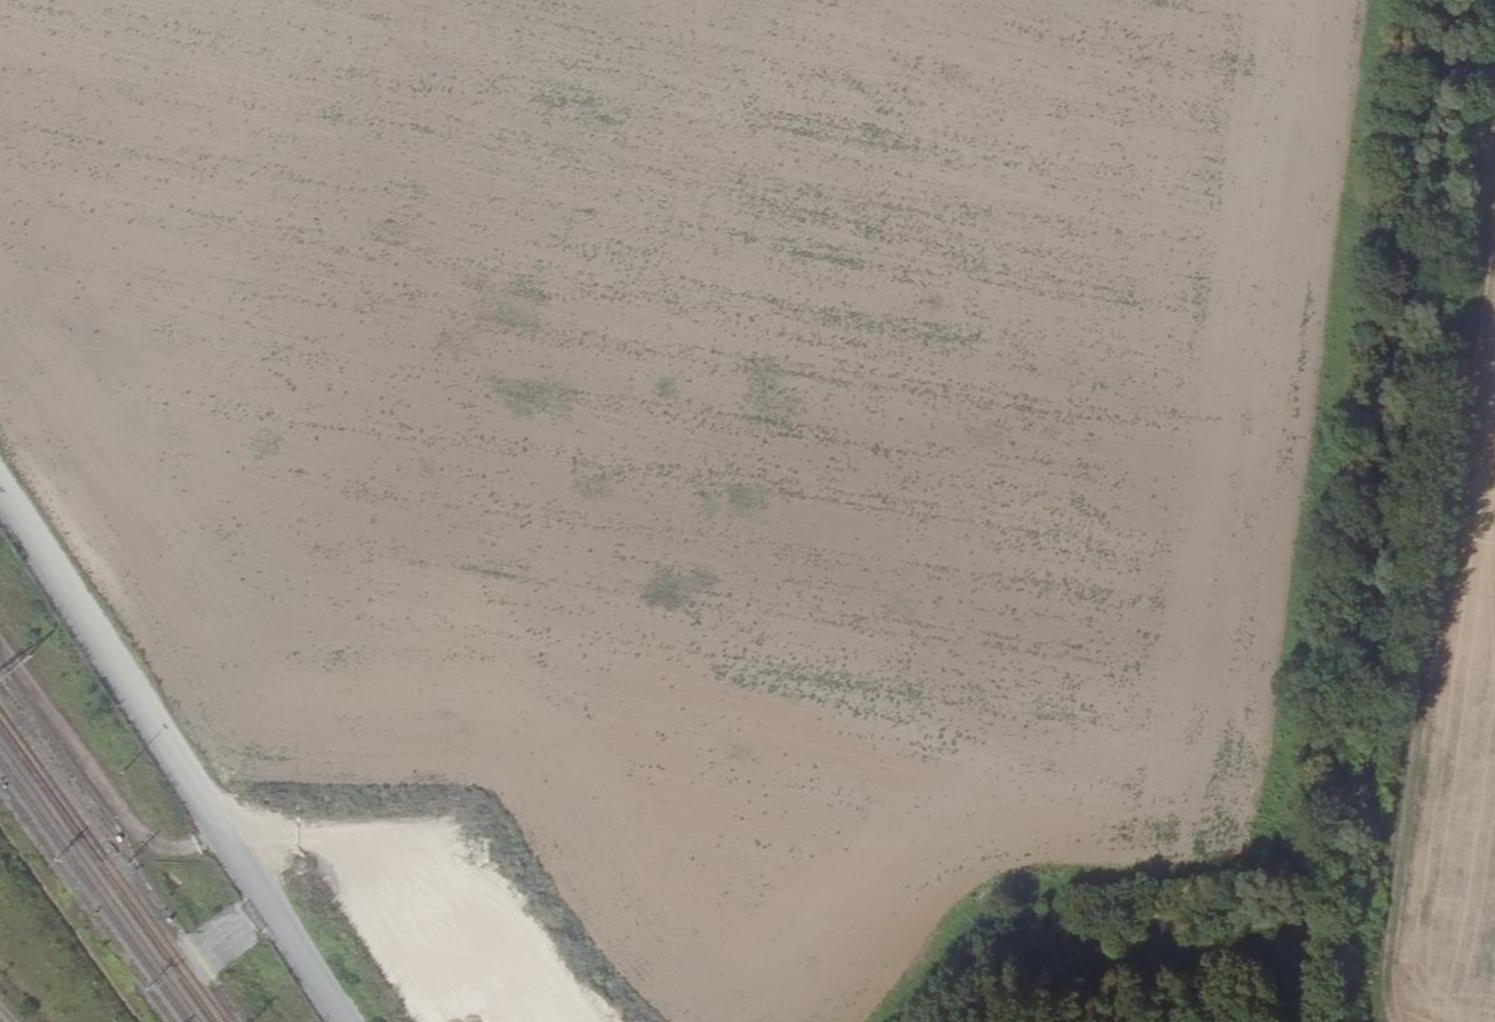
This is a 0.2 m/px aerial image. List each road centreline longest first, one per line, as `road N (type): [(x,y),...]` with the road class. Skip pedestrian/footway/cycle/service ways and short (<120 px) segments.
road 1 (track): [(1494,103),(1370,1021)]
road 2 (unclassified): [(347,1021),(0,513)]

